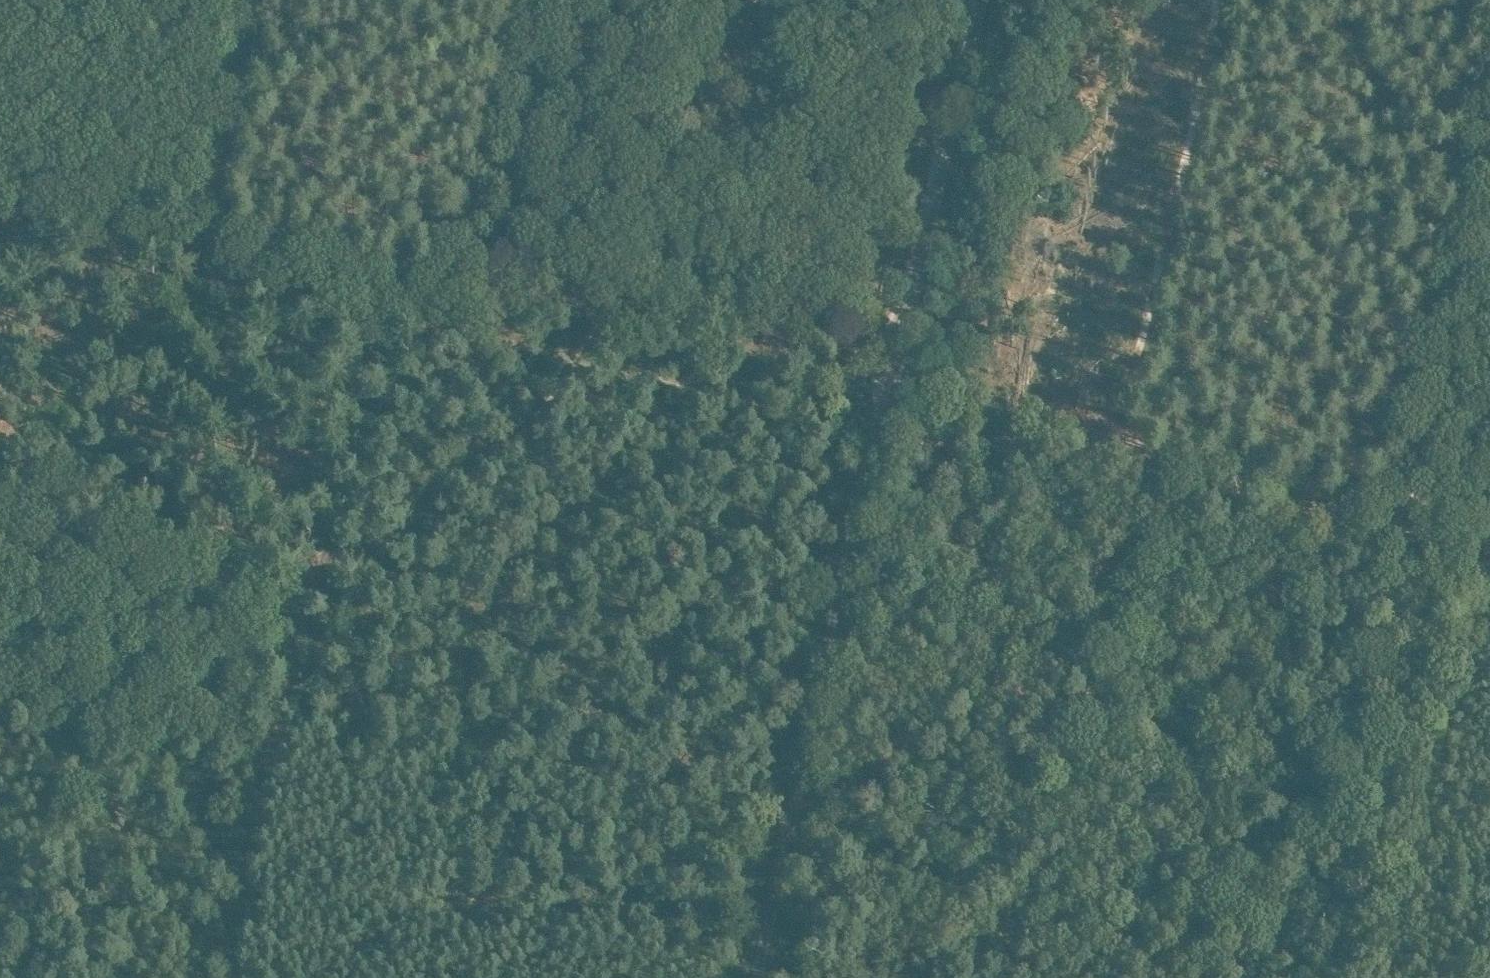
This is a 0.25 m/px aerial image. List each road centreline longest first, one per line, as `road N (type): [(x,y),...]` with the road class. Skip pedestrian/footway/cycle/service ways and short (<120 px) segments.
road 1 (track): [(754,977),(884,405)]
road 2 (track): [(884,405),(977,0)]

